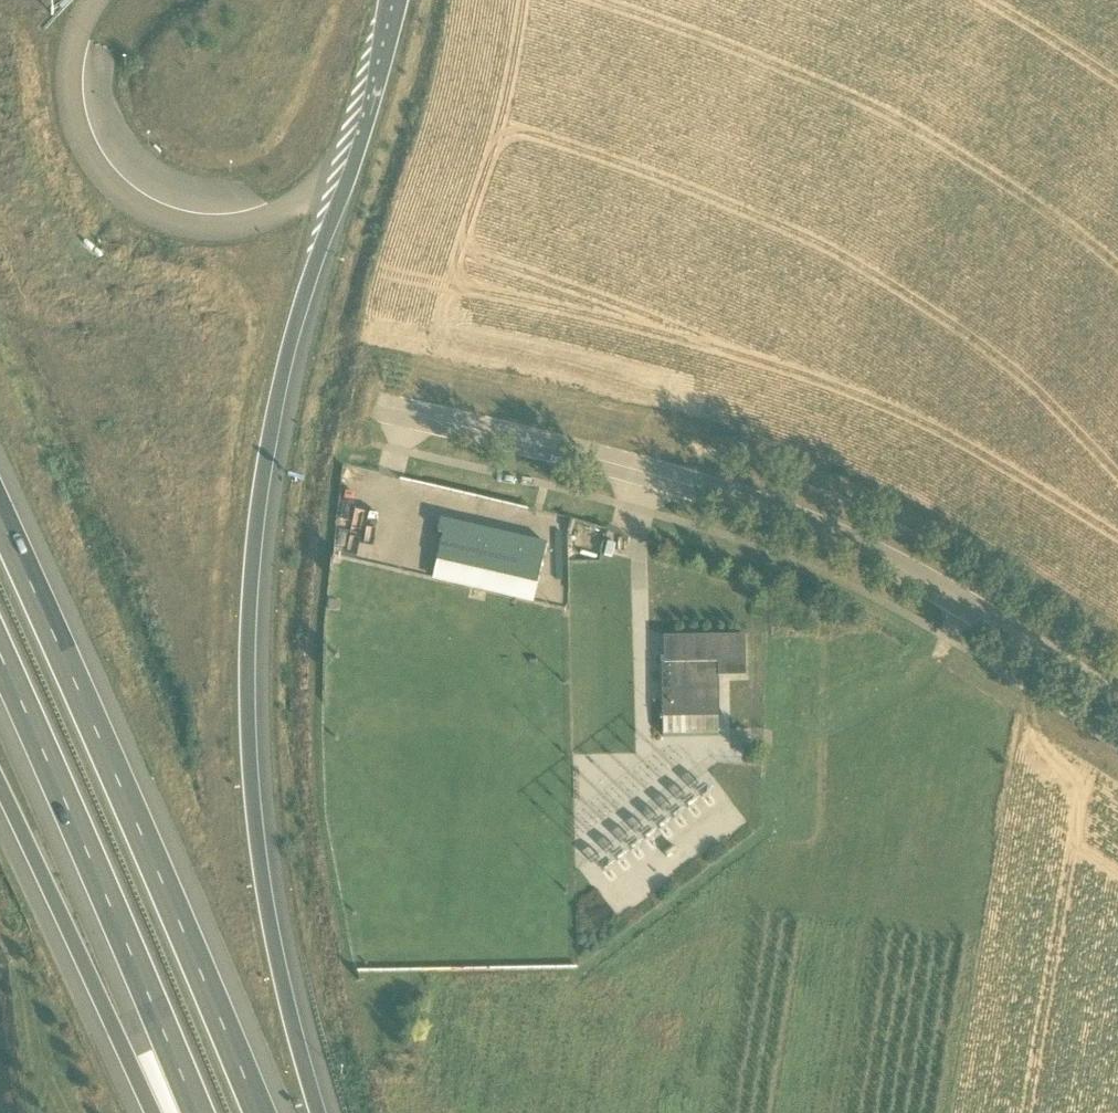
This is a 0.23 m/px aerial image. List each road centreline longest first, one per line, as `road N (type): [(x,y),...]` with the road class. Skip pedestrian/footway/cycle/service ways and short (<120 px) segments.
road 1 (motorway): [(317,1112),(265,898),(249,622),(289,351),(354,161),(394,0)]
road 2 (motorway): [(261,1112),(0,511)]
road 3 (motorway): [(0,661),(194,1112)]
road 4 (motorway): [(0,796),(148,1112)]

